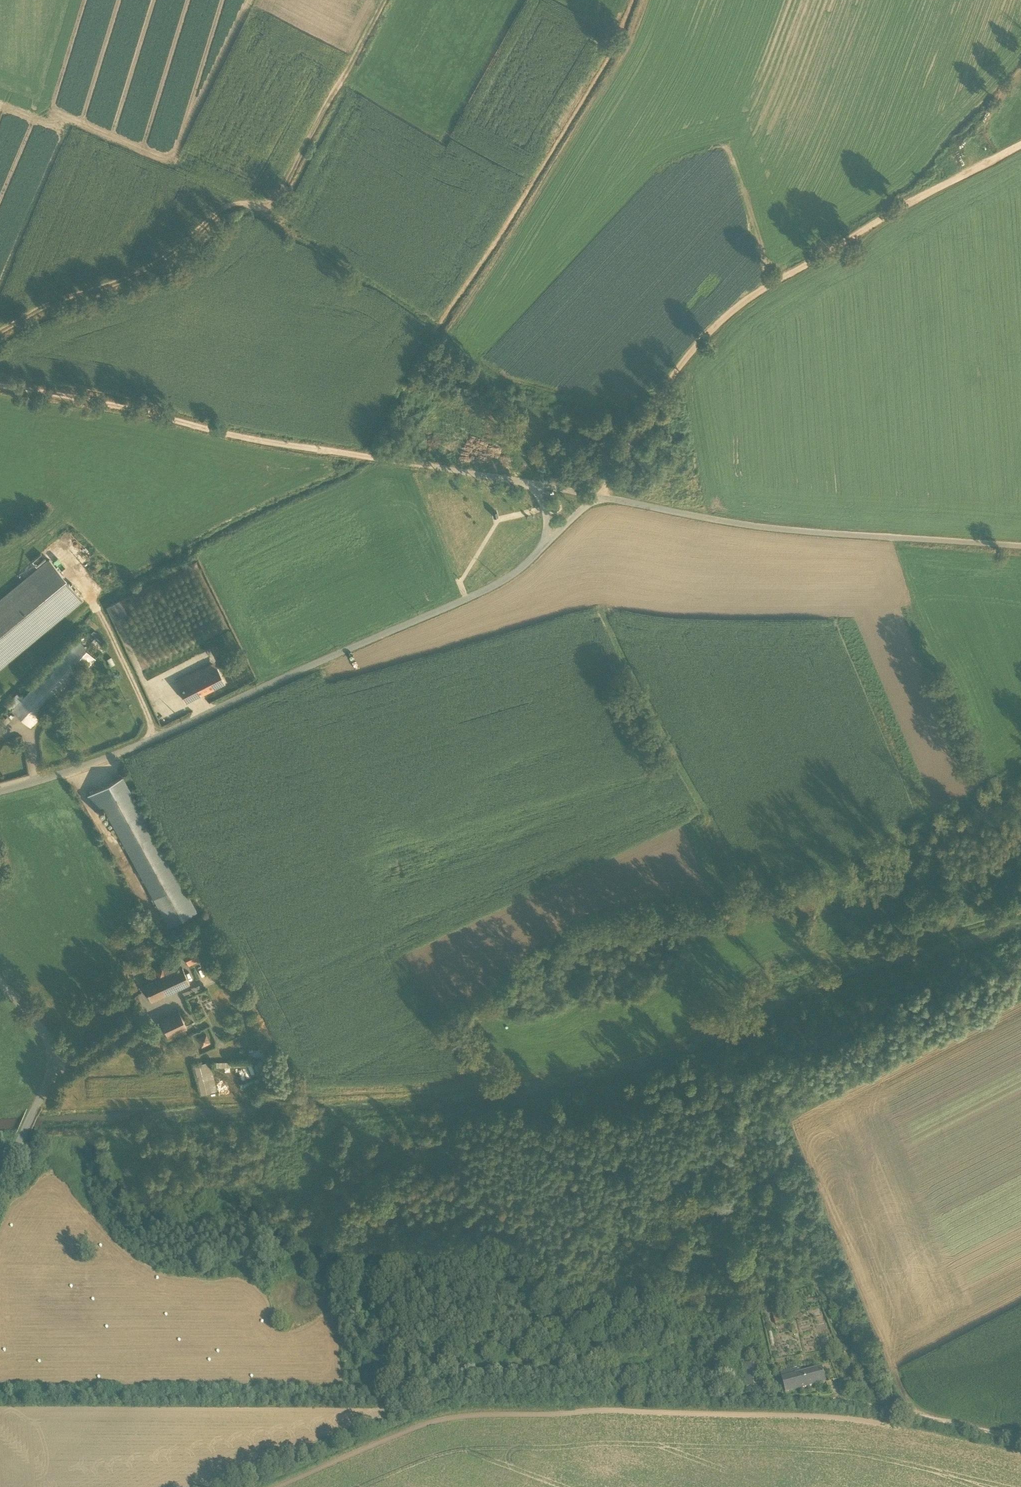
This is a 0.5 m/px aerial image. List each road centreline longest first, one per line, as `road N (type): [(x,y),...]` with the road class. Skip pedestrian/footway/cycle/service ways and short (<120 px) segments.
road 1 (track): [(35,1110),(393,1092),(579,1066),(647,1048),(843,964),(1020,912)]
road 2 (unclassified): [(546,546),(514,575),(467,599),(156,738),(0,793)]
road 3 (track): [(1020,145),(738,309),(660,396),(601,498)]
road 4 (track): [(0,331),(136,276),(181,249),(228,205),(267,219),(387,0)]
road 5 (track): [(0,386),(272,444),(436,468)]
road 6 (unclassified): [(1020,547),(773,530),(601,498)]
road 7 (unclassified): [(0,1189),(42,1095),(50,1050),(36,1021),(0,983)]
road 8 (track): [(603,610),(705,819)]
road 9 (track): [(267,219),(413,317)]
road 10 (unclassified): [(1020,1442),(854,1402)]
road 11 (track): [(533,484),(502,392),(478,366)]

